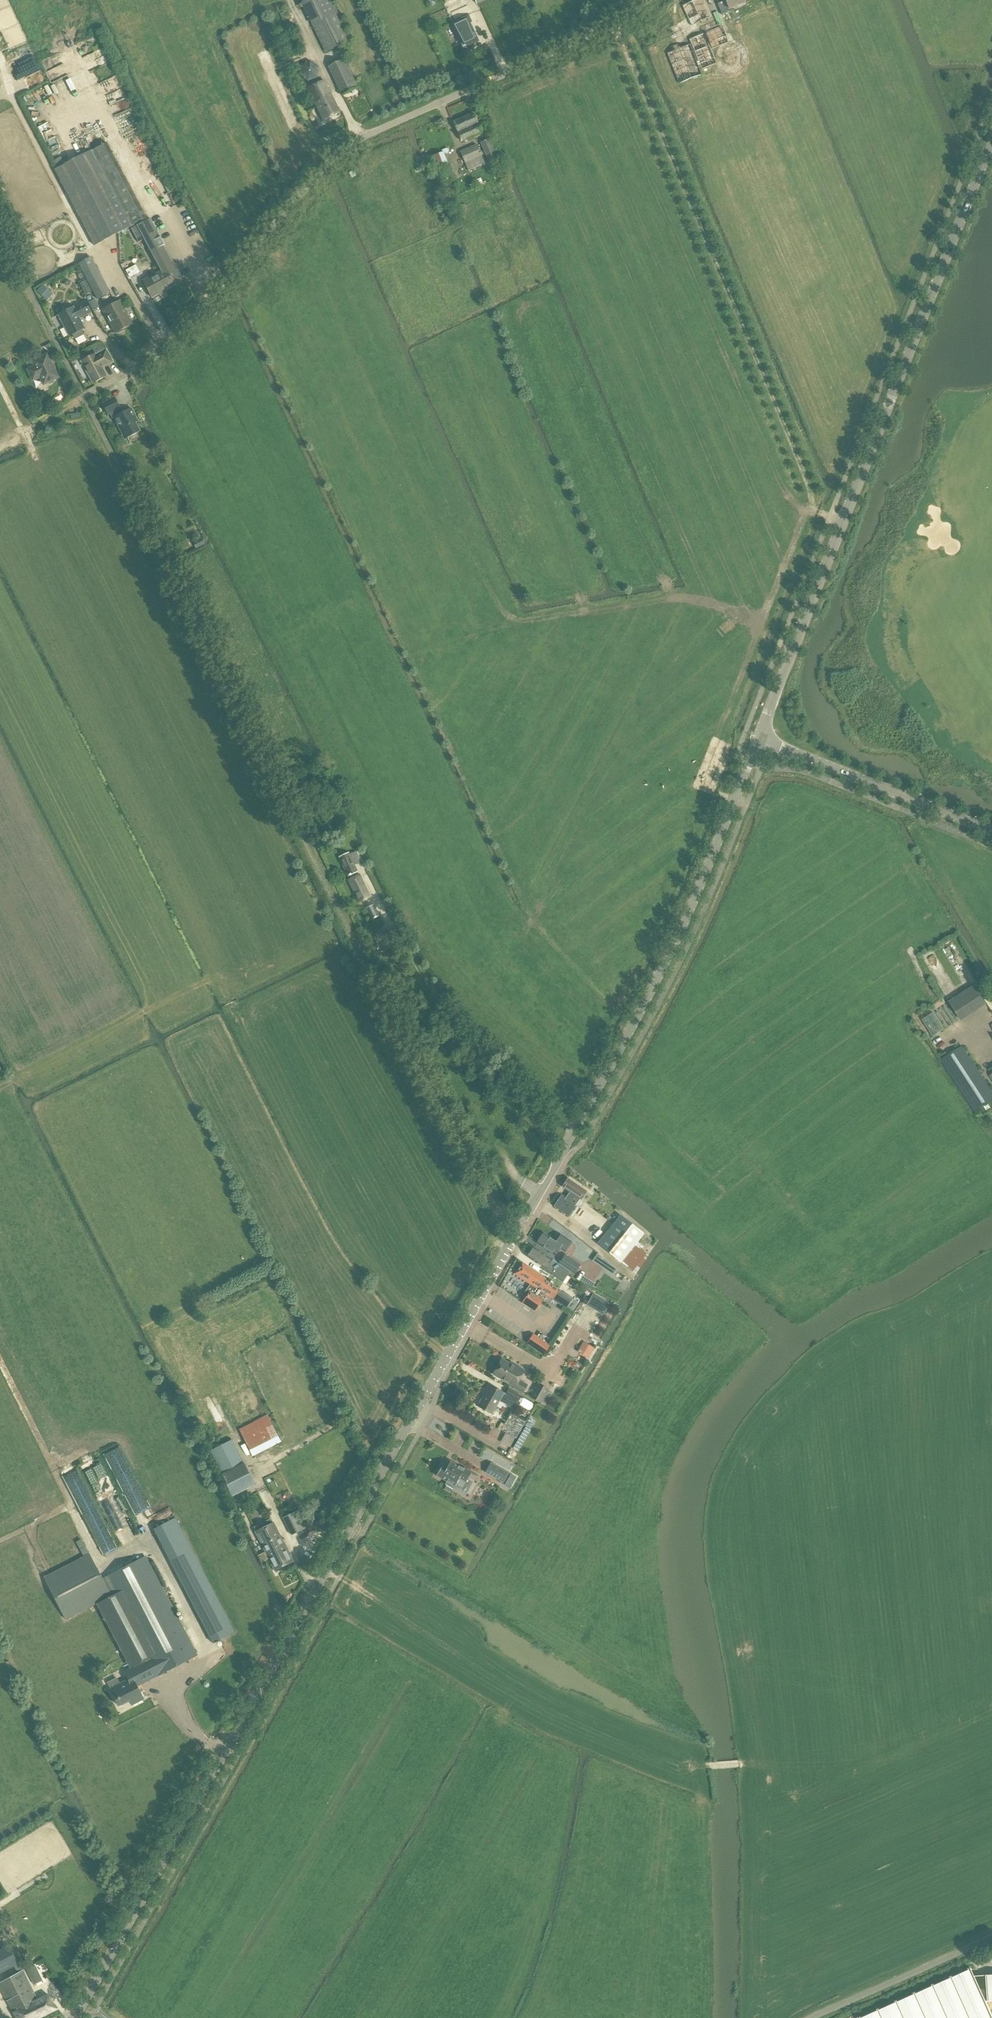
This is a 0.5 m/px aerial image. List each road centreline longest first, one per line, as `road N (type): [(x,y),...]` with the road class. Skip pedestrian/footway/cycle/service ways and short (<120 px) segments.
road 1 (tertiary): [(76,2017),(686,927),(756,742)]
road 2 (unclassified): [(83,395),(163,344),(339,145),(565,43),(640,0)]
road 3 (tertiary): [(756,742),(991,138)]
road 4 (track): [(209,1658),(147,1543),(103,1565),(0,1364)]
road 5 (tertiary): [(991,835),(756,742)]
road 6 (unclassified): [(810,2017),(991,1938)]

